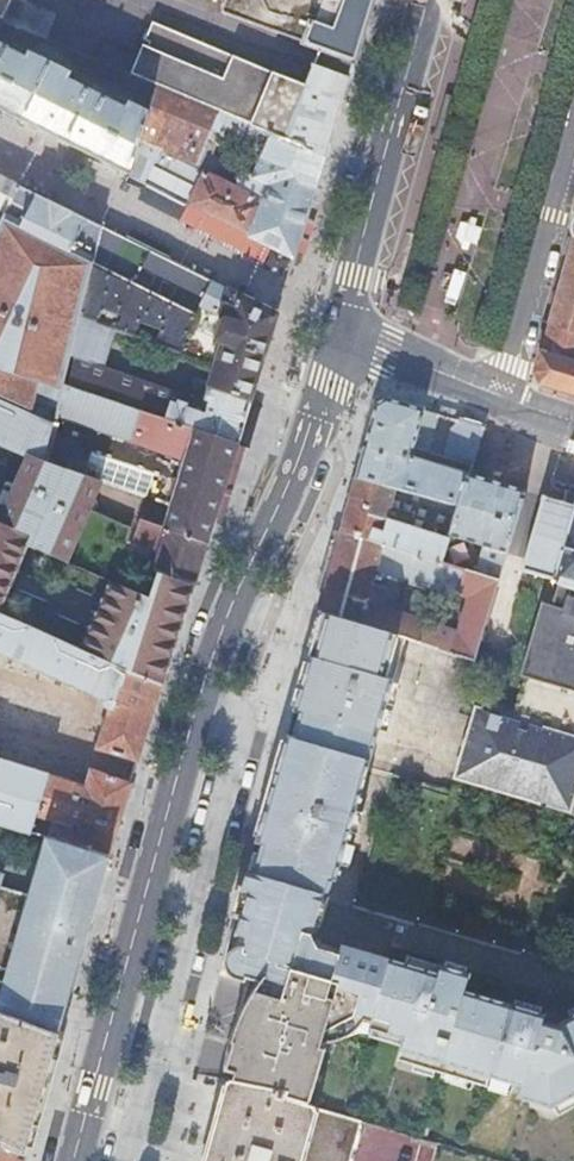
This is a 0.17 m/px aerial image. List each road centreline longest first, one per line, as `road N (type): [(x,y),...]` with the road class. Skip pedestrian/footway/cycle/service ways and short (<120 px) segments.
road 1 (residential): [(127,1160),(278,629),(263,607),(237,596)]
road 2 (primary): [(73,1160),(199,698),(237,596)]
road 3 (primary): [(343,323),(428,0)]
road 4 (primary): [(237,596),(318,410),(343,323)]
road 5 (residential): [(573,419),(431,366),(343,323)]

